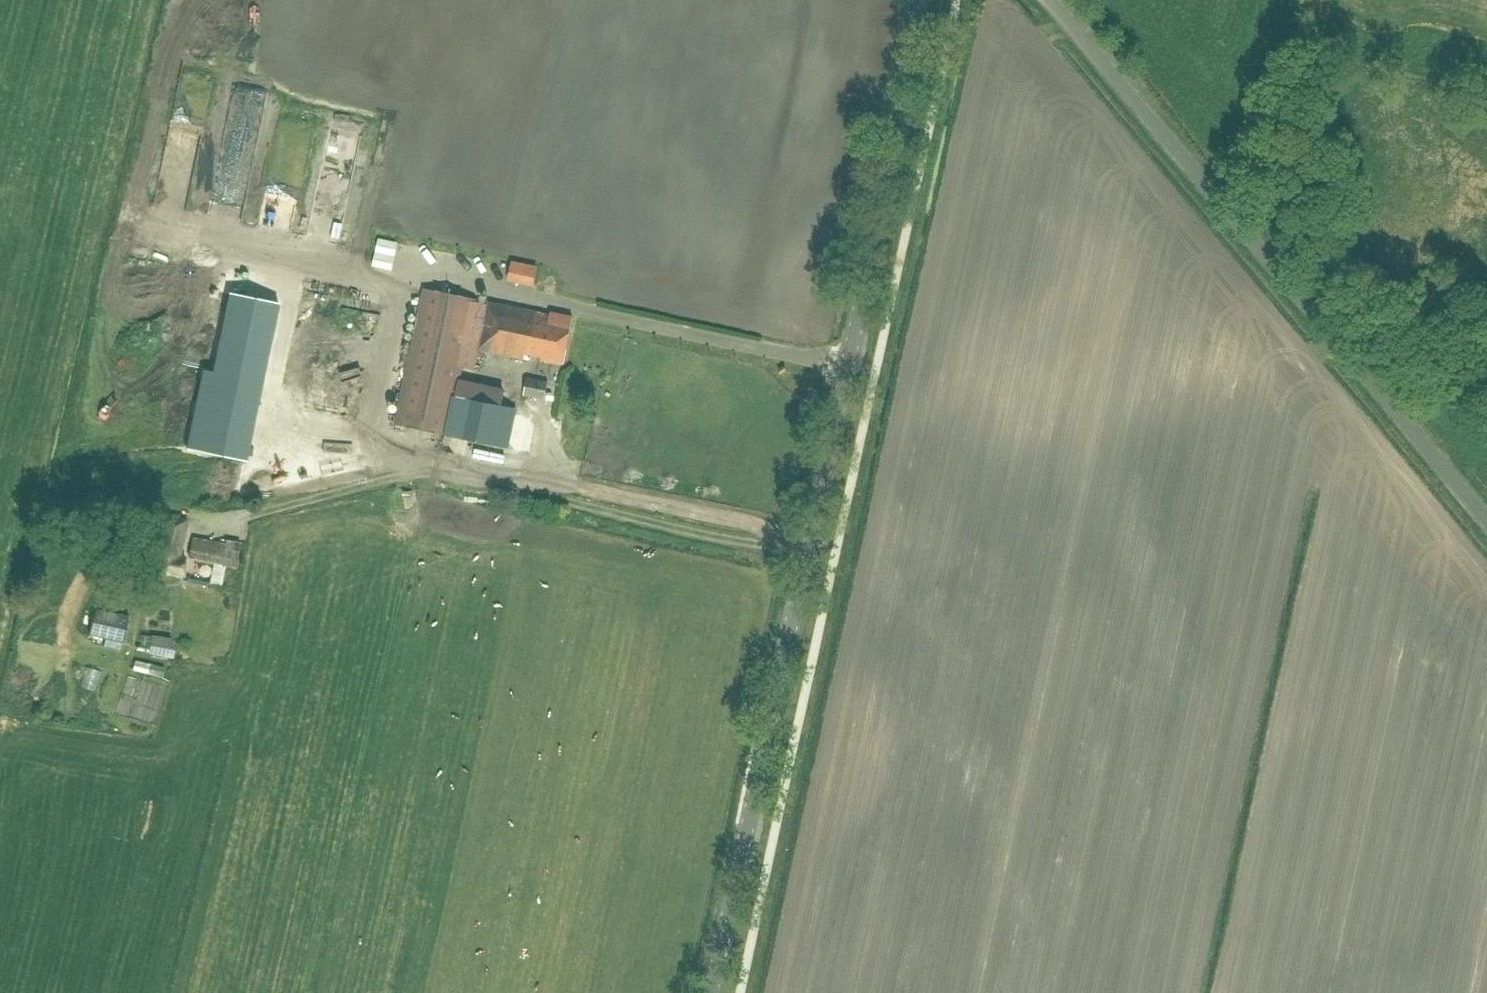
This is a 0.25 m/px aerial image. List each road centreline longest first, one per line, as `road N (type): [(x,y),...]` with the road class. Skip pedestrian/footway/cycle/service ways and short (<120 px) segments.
road 1 (tertiary): [(712,992),(849,369),(911,65),(915,0)]
road 2 (unclassified): [(1486,520),(1049,0)]
road 3 (track): [(810,549),(437,475),(248,517)]
road 4 (track): [(499,472),(777,535),(787,544)]
road 5 (track): [(1241,227),(1294,96),(1316,0)]

